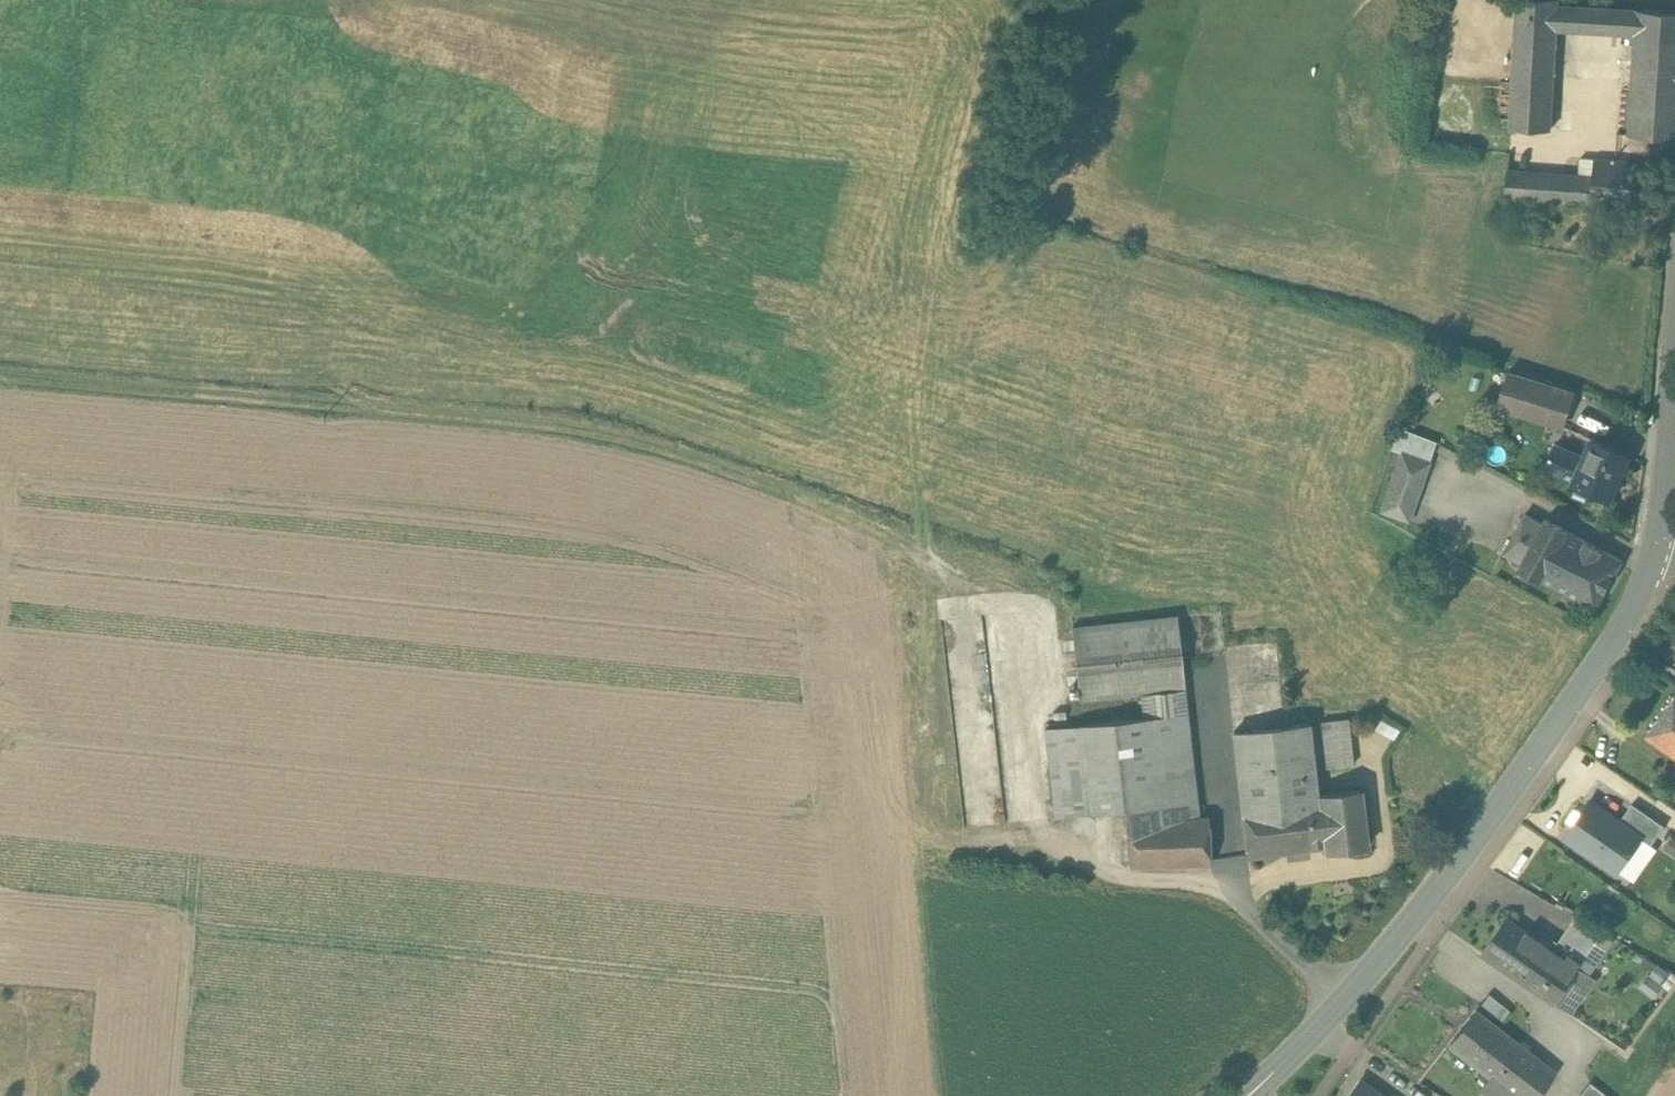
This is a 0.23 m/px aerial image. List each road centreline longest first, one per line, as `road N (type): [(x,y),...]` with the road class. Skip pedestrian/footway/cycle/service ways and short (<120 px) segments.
road 1 (tertiary): [(1246,1095),(1351,992),(1539,754),(1608,655),(1660,544)]
road 2 (tertiary): [(1660,544),(1674,421)]

